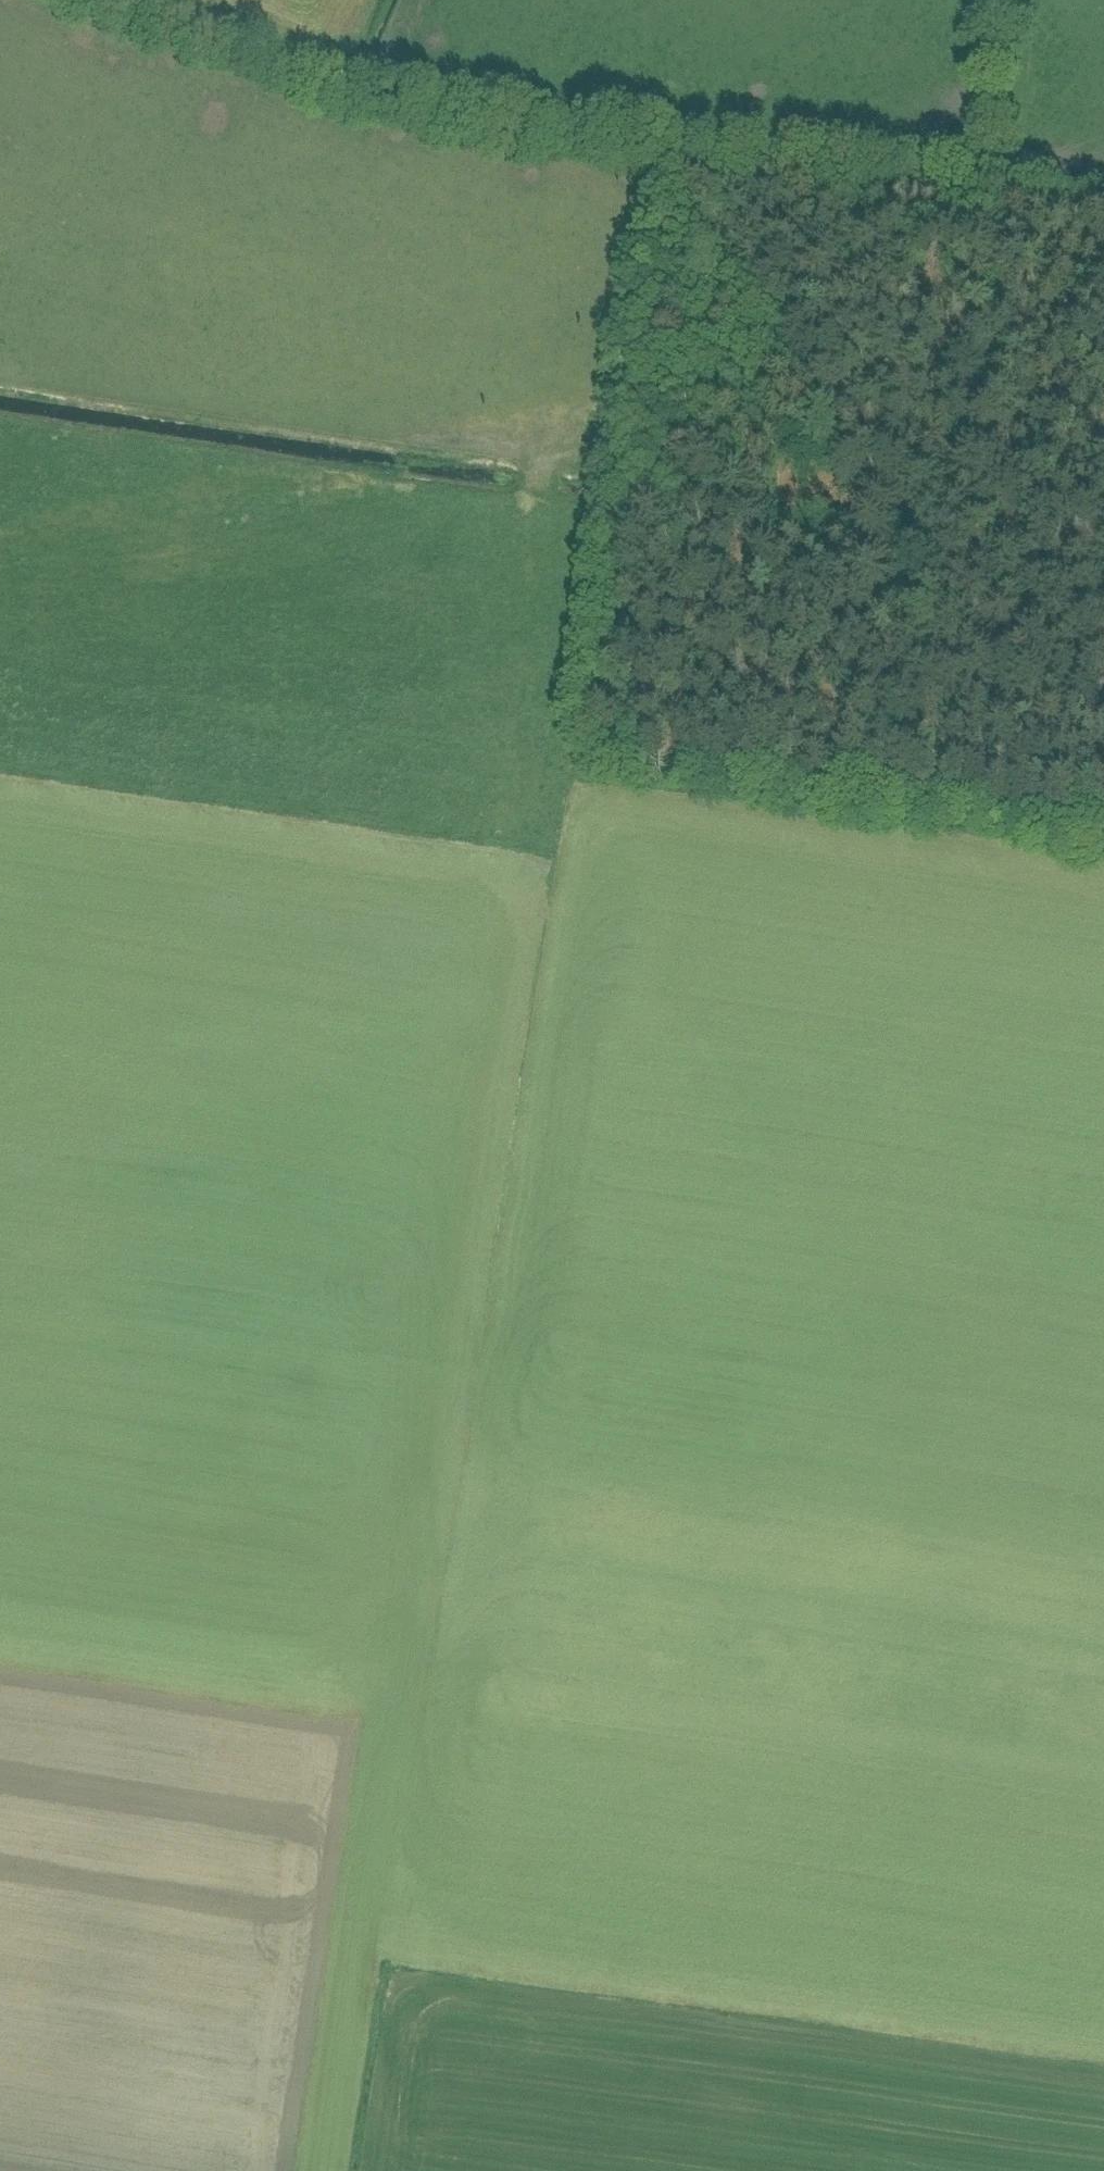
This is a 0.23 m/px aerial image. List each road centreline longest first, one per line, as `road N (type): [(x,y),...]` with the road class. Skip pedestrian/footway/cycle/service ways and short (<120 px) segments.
road 1 (track): [(1103,825),(581,761)]

